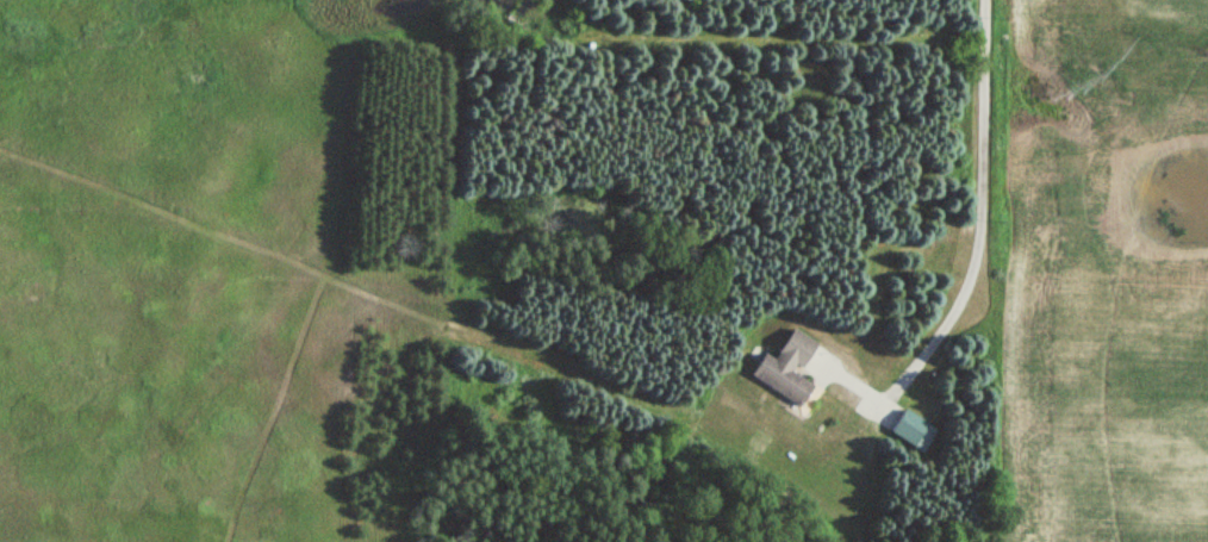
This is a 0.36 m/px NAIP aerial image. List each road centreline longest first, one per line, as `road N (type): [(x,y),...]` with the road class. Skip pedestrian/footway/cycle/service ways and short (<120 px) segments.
road 1 (residential): [(986,0),(980,183)]

